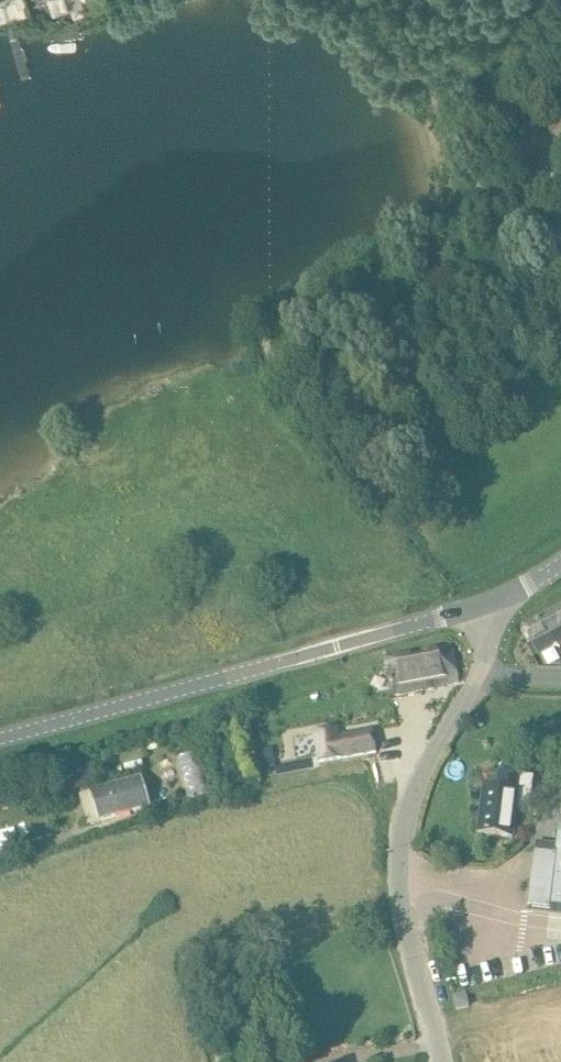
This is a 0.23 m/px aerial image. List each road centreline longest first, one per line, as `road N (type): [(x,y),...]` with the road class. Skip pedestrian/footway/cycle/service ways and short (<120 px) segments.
road 1 (tertiary): [(0,739),(487,603)]
road 2 (unclassified): [(441,1061),(404,921),(404,825),(476,676)]

